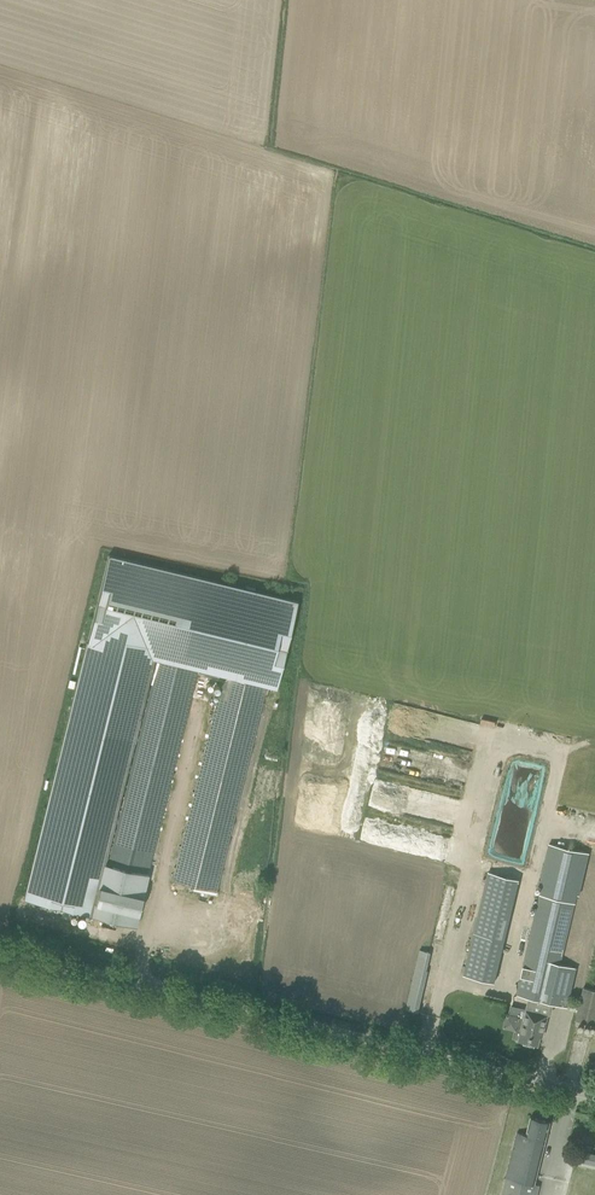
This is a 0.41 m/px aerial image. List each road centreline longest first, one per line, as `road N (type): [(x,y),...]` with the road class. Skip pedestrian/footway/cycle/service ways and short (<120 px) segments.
road 1 (unclassified): [(594,1089),(0,947)]

